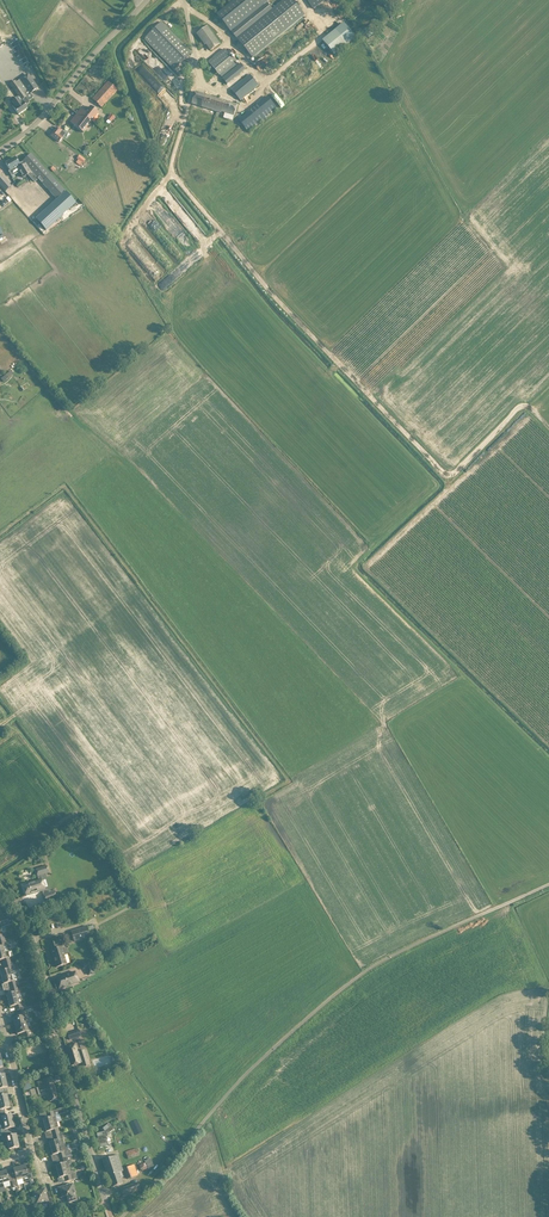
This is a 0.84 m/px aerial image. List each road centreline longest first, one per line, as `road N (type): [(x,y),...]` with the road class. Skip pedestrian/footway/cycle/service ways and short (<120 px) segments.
road 1 (unclassified): [(122,1216),(225,1097),(319,1007),(364,973),(548,883)]
road 2 (track): [(220,231),(445,474),(523,405),(548,427)]
road 3 (tertiary): [(111,1216),(33,941),(0,888)]
road 4 (unclassified): [(0,148),(145,0)]

